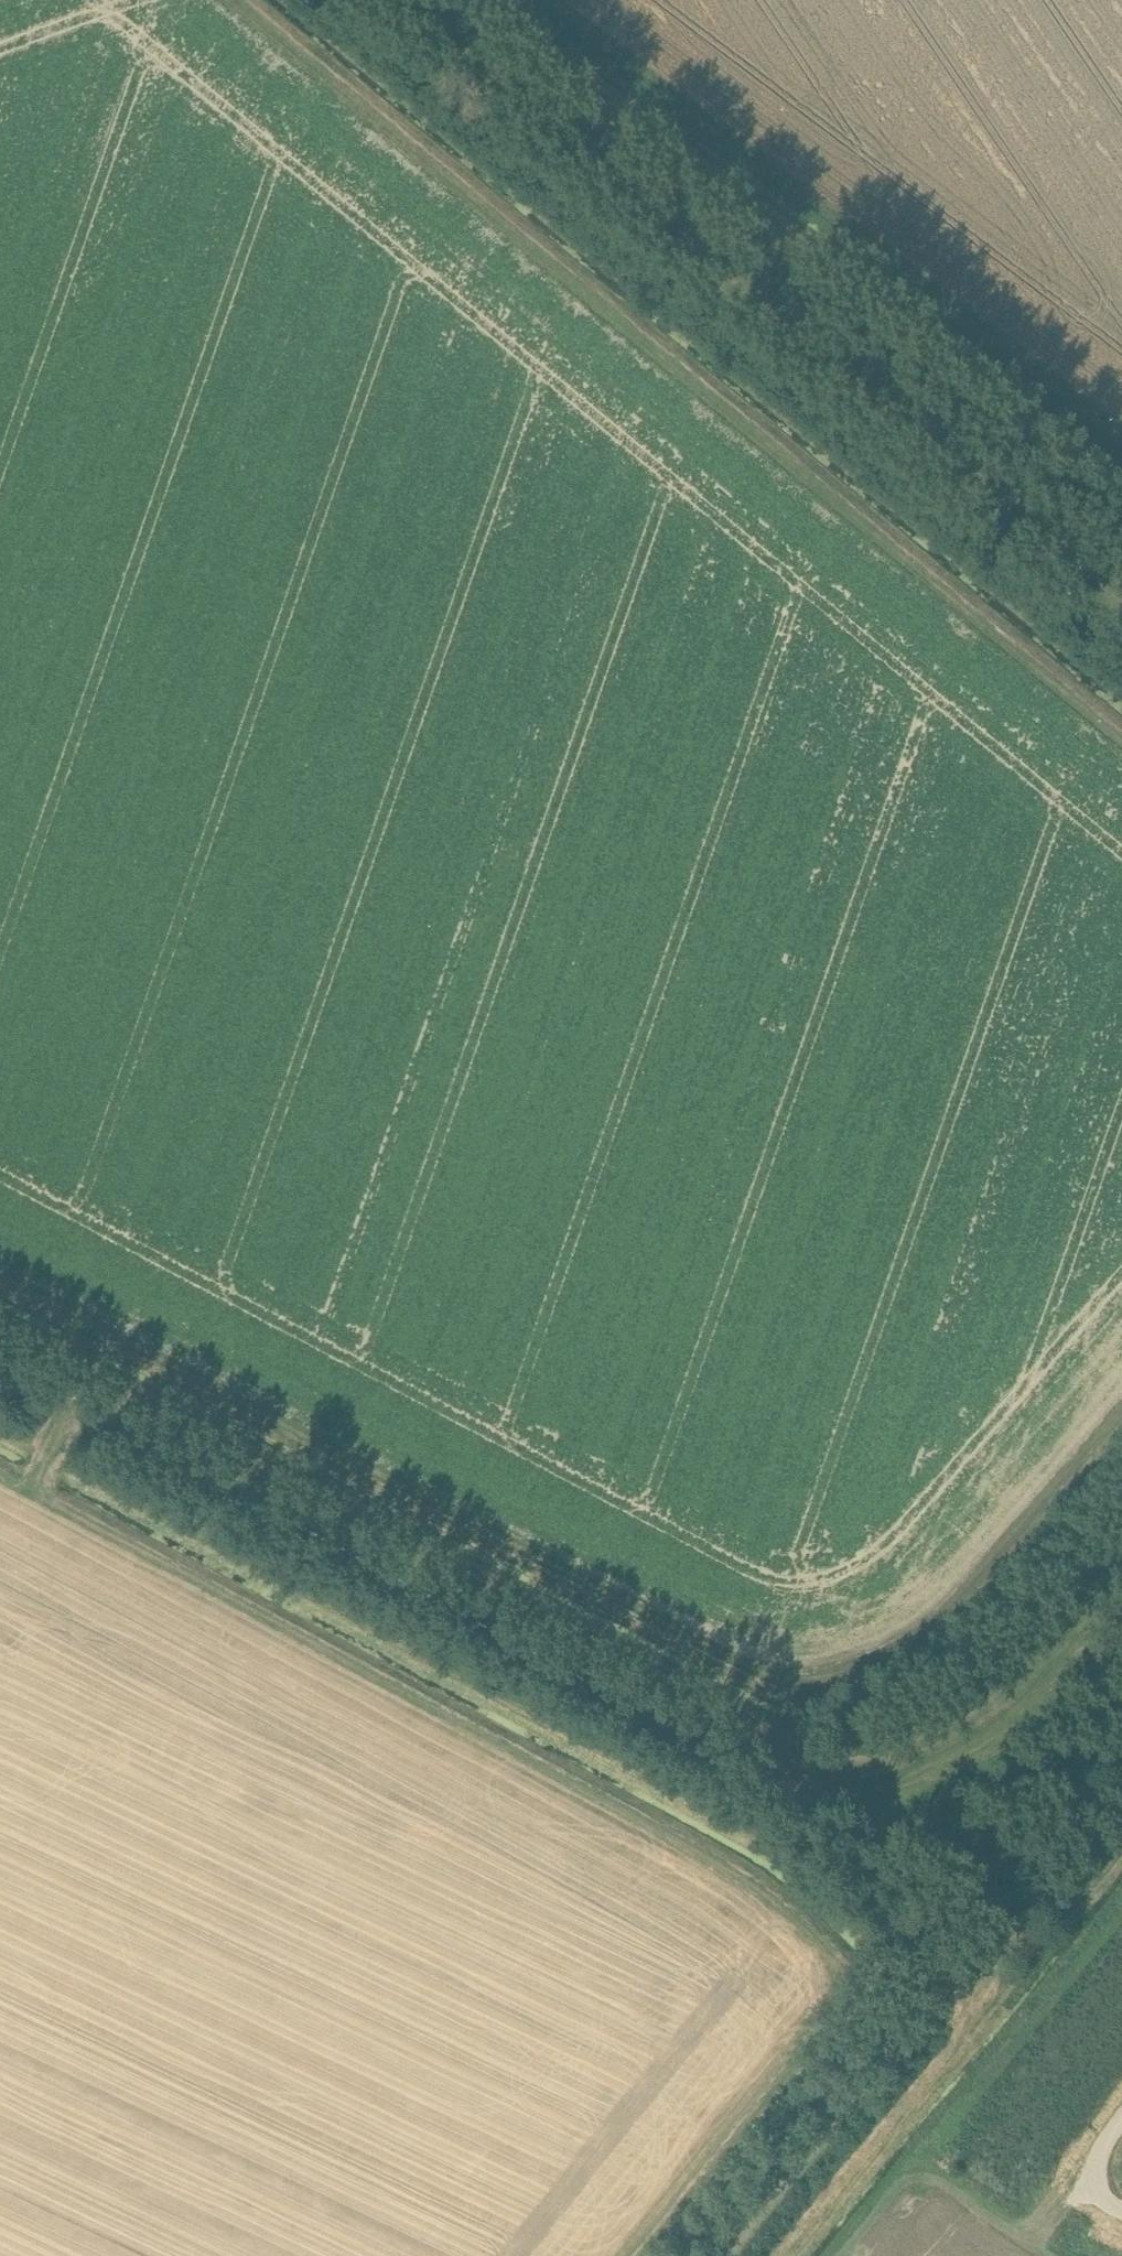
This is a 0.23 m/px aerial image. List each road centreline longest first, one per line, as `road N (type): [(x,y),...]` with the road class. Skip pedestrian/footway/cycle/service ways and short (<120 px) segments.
road 1 (track): [(1121,1406),(933,1618),(878,1653),(792,1677),(728,1656),(0,1276)]
road 2 (track): [(231,0),(1121,736)]
road 3 (track): [(854,1798),(823,1805),(801,1798),(759,1742),(727,1718),(74,1380),(100,1328)]
road 4 (track): [(1121,582),(421,0)]
road 5 (track): [(727,2255),(918,2021),(932,1986),(932,1954),(854,1798)]
road 6 (track): [(854,1798),(1013,1717),(1121,1594)]

